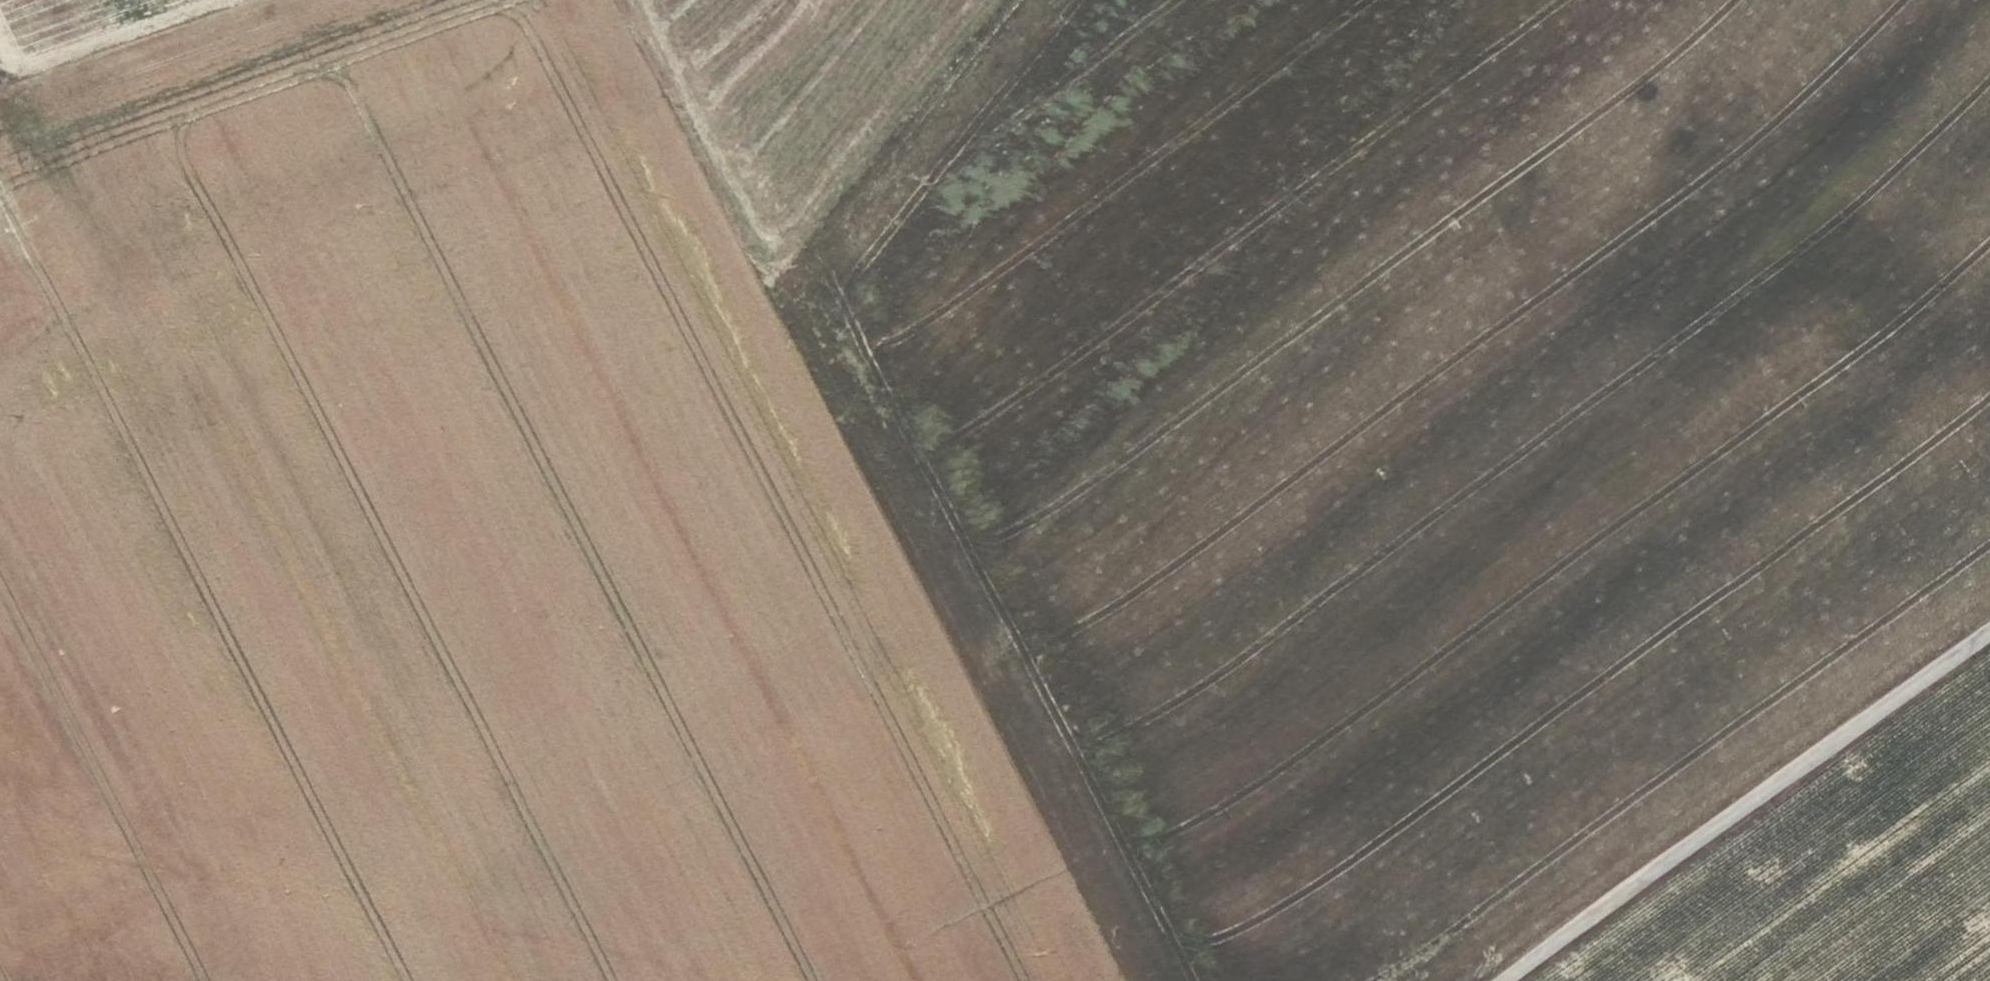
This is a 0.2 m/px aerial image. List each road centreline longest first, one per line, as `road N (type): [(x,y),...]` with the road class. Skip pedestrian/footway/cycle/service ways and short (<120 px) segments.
road 1 (unclassified): [(1500,980),(1989,623)]

